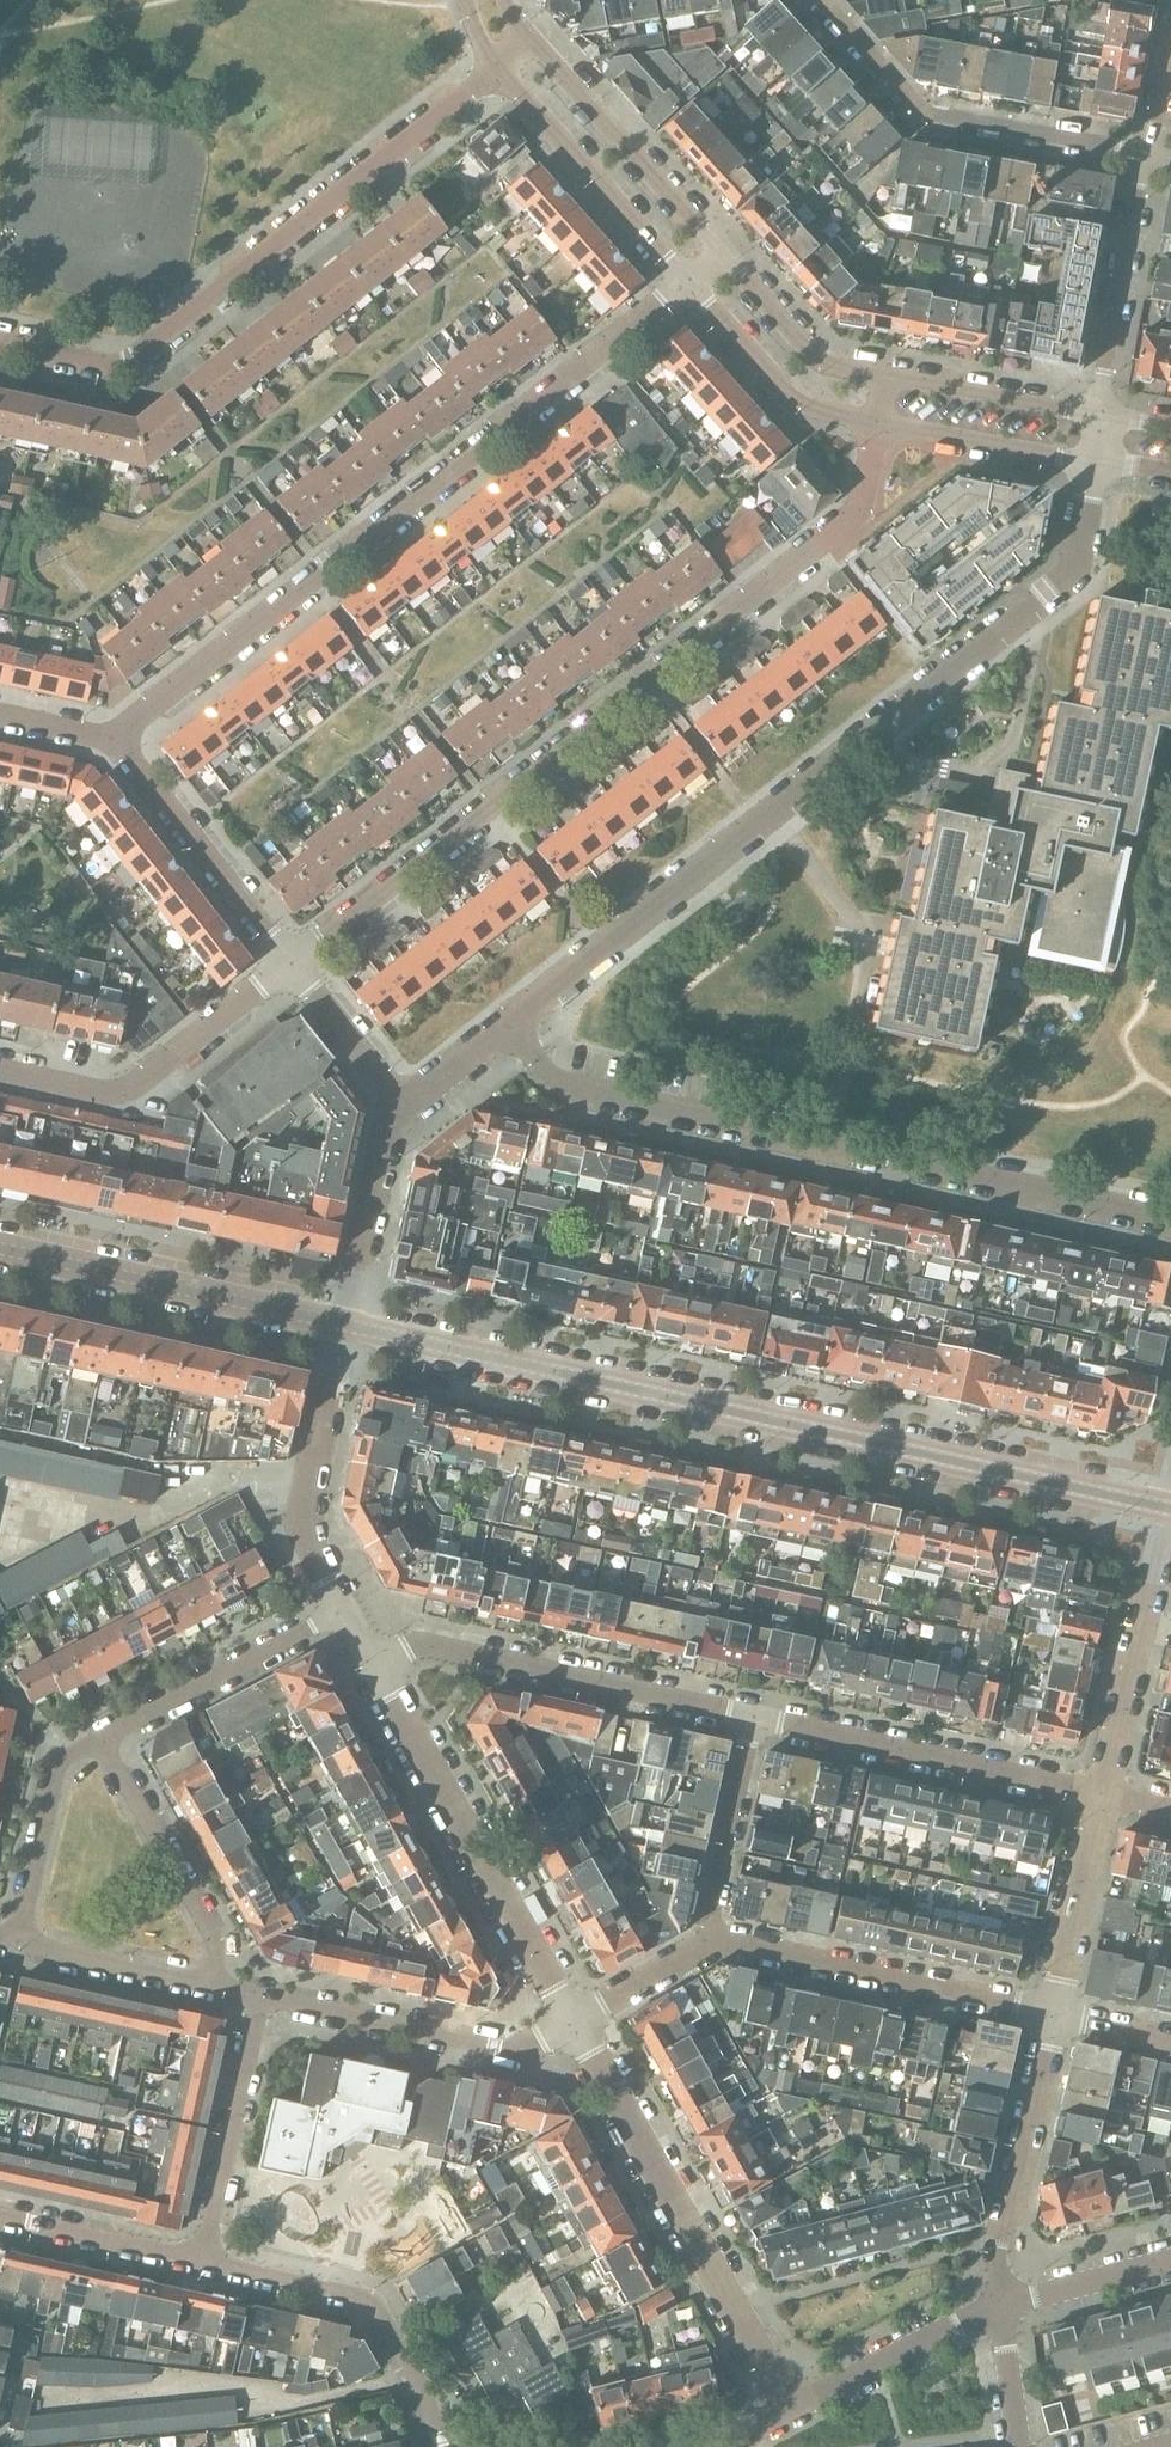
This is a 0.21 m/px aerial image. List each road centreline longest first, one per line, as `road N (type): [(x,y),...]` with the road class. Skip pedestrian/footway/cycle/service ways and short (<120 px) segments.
road 1 (residential): [(1166,1505),(339,1325)]
road 2 (residential): [(290,962),(855,513),(877,422)]
road 3 (residential): [(686,280),(115,740)]
road 4 (residential): [(496,69),(125,361),(0,339)]
road 5 (residential): [(768,815),(1067,579),(1095,461)]
road 6 (residential): [(792,2410),(571,2021)]
road 7 (residential): [(571,2021),(372,1665)]
road 8 (residential): [(754,1717),(424,1644),(372,1665)]
road 9 (residential): [(1146,156),(923,110),(822,0)]
road 10 (residential): [(828,1141),(871,940),(768,815)]
road 11 (residential): [(1102,1795),(754,1717)]
road 12 (residential): [(828,1141),(550,1077),(506,1023)]
road 13 (residential): [(1051,2014),(707,1941)]
road 14 (residential): [(1170,1219),(828,1141)]
road 15 (residential): [(339,1325),(0,1251)]
road 16 (residential): [(440,2446),(428,2399),(366,2297),(200,2258)]
road 17 (residential): [(0,1071),(93,1091),(130,1087),(290,962)]
road 18 (residential): [(506,1023),(768,815)]
road 19 (residential): [(571,2021),(511,2049),(260,1996)]
road 20 (residential): [(1001,2306),(993,2253),(1051,2014)]
road 21 (residential): [(342,1610),(302,1536),(339,1325)]
road 22 (residential): [(1102,1795),(1166,1505)]
road 23 (residential): [(726,256),(527,37)]
road 24 (residential): [(496,69),(686,280)]
road 25 (residential): [(290,962),(115,740)]
road 26 (residential): [(100,1739),(342,1610)]
road 27 (residential): [(209,1984),(211,1936),(100,1739)]
road 28 (residential): [(200,2258),(260,1996)]
road 29 (residential): [(1101,414),(1146,156)]
road 30 (residential): [(686,280),(791,396),(877,422)]
road 31 (residential): [(339,1325),(397,1096)]
road 32 (residential): [(792,2410),(1001,2306)]
road 33 (residential): [(707,1941),(754,1717)]
road 34 (residential): [(100,1739),(57,1769),(19,1941)]
road 35 (residential): [(1051,2014),(1102,1795)]
road 36 (residential): [(877,422),(1095,461)]
road 37 (residential): [(1101,414),(889,375)]
road 38 (residential): [(889,375),(823,362),(726,256)]
road 39 (residential): [(200,2258),(0,2215)]
road 40 (residential): [(209,1984),(19,1941)]
road 41 (residential): [(1001,2306),(1170,2260)]
road 42 (residential): [(397,1096),(290,962)]
road 43 (residential): [(571,2021),(707,1941)]
road 44 (residential): [(1001,2306),(1019,2446)]
road 45 (residential): [(397,1096),(417,1094),(506,1023)]
road 46 (residential): [(1170,2040),(1051,2014)]

